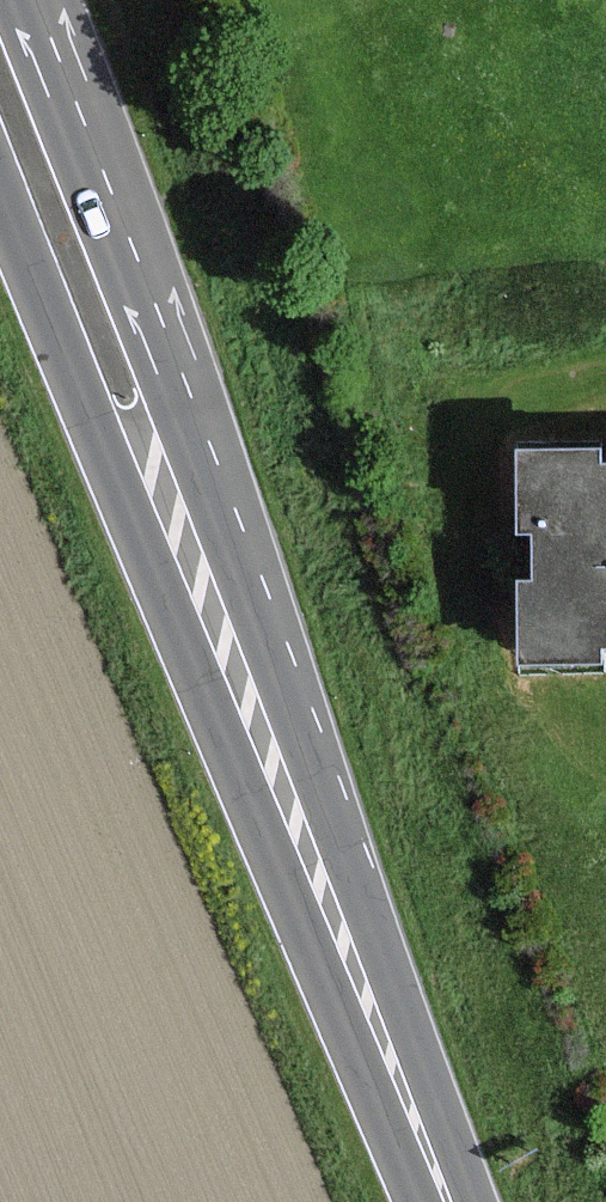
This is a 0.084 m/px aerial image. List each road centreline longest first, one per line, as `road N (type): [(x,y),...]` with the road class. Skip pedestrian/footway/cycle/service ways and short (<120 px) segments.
road 1 (primary): [(313,864),(182,373),(35,0)]
road 2 (primary): [(0,196),(87,406),(313,864)]
road 3 (primary): [(313,864),(452,1201)]

